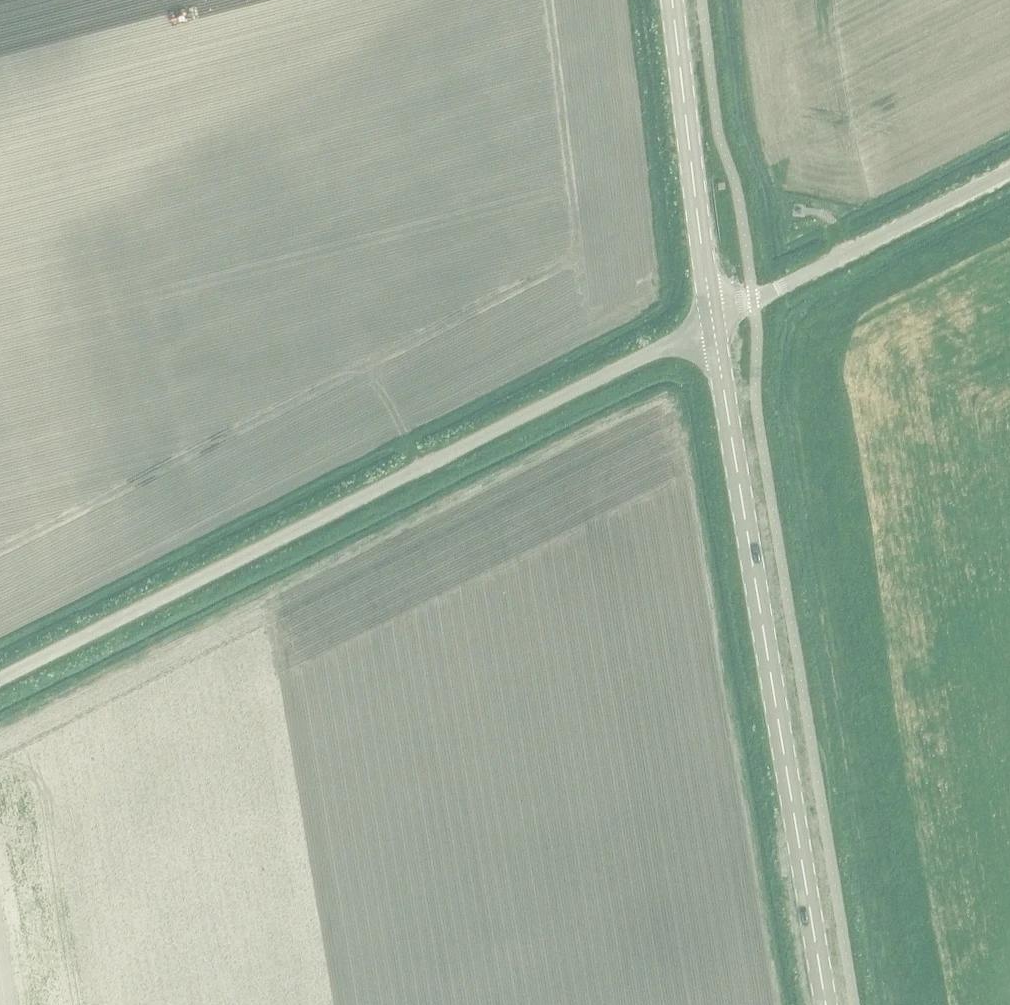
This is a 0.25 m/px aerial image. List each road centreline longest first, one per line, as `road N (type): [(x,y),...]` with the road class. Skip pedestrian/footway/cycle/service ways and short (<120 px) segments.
road 1 (unclassified): [(0,683),(713,324)]
road 2 (tertiary): [(826,1004),(713,324)]
road 3 (unclassified): [(713,324),(1009,173)]
road 4 (tertiary): [(713,324),(675,0)]

